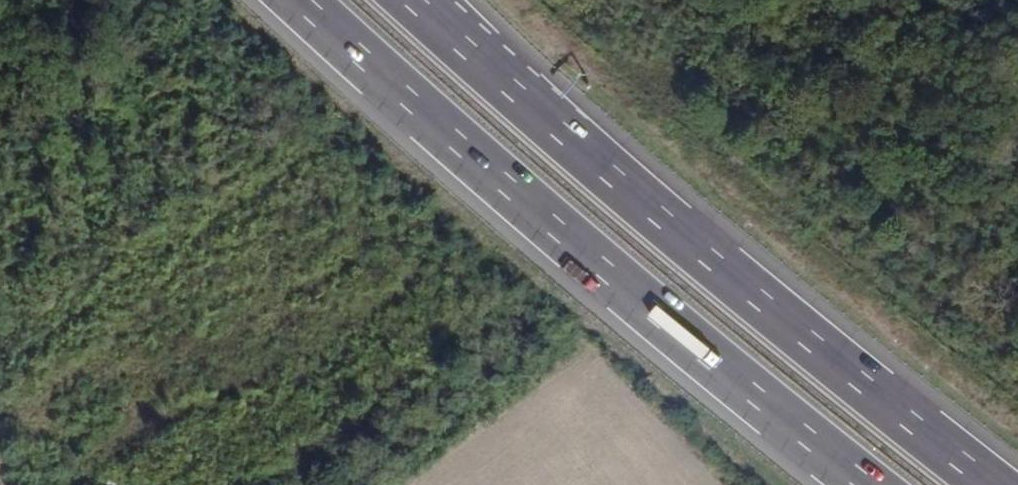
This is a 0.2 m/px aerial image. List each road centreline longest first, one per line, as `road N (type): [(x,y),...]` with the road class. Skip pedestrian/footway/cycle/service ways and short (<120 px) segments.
road 1 (motorway): [(289,0),(856,484)]
road 2 (motorway): [(981,484),(423,0)]

